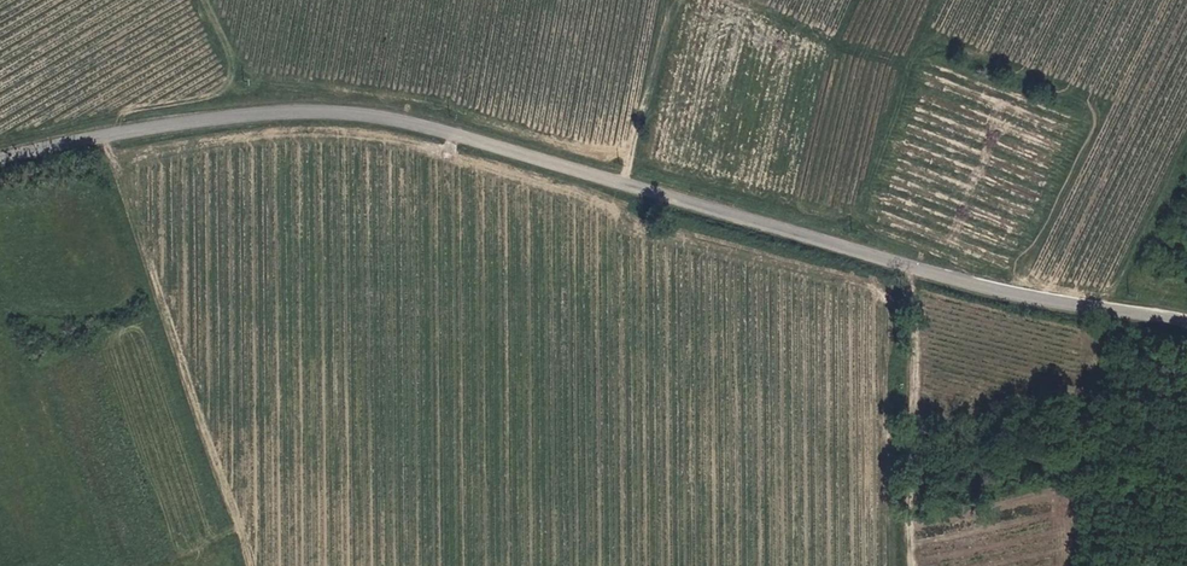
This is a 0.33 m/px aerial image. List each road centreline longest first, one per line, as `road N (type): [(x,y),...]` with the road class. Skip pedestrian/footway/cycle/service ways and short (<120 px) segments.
road 1 (tertiary): [(1186,319),(966,283),(412,122),(338,110),(86,137),(0,157)]

